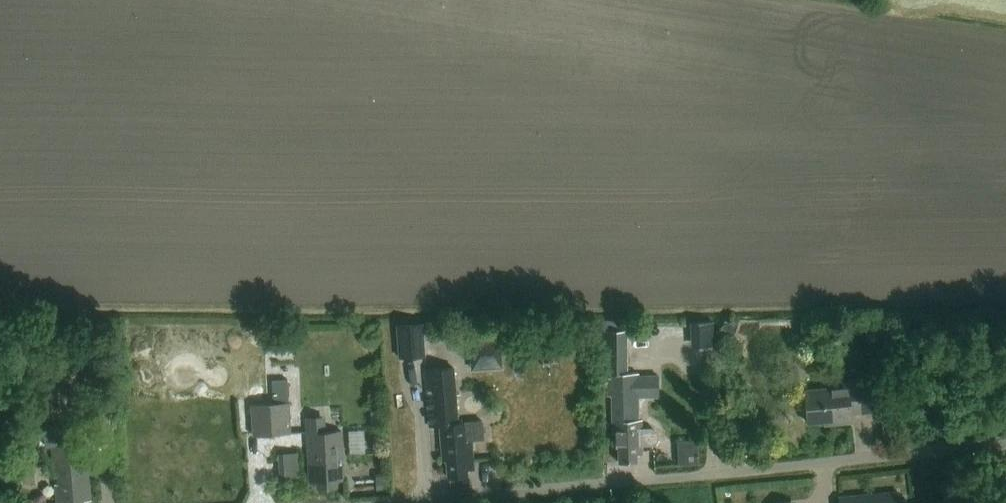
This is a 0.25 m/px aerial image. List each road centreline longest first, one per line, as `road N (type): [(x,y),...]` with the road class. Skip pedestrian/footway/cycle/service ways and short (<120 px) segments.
road 1 (residential): [(1005,445),(430,502)]

